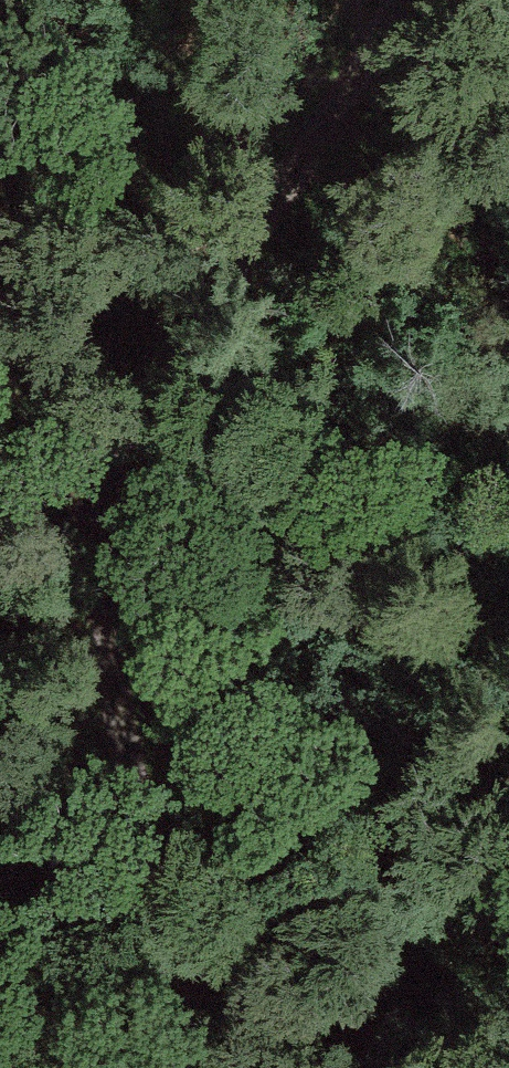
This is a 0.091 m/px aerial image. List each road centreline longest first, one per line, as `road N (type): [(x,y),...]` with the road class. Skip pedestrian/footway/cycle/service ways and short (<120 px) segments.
road 1 (track): [(0,269),(83,694),(171,1067)]
road 2 (track): [(420,0),(83,694)]

